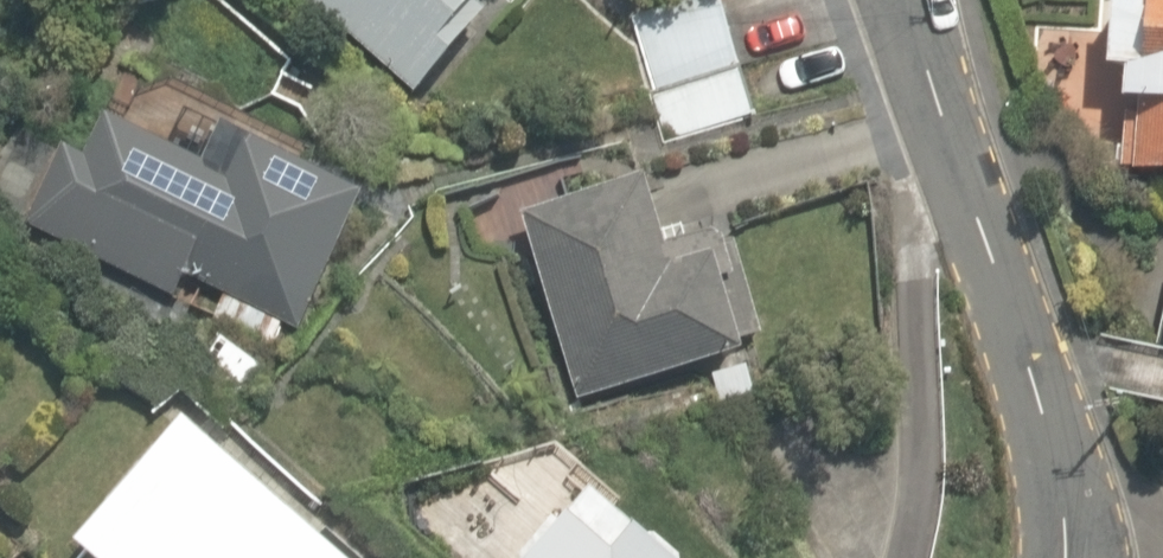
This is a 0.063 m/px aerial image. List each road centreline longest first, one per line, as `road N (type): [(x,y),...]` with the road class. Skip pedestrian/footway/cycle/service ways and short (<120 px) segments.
road 1 (residential): [(902,0),(1028,422),(1054,557)]

